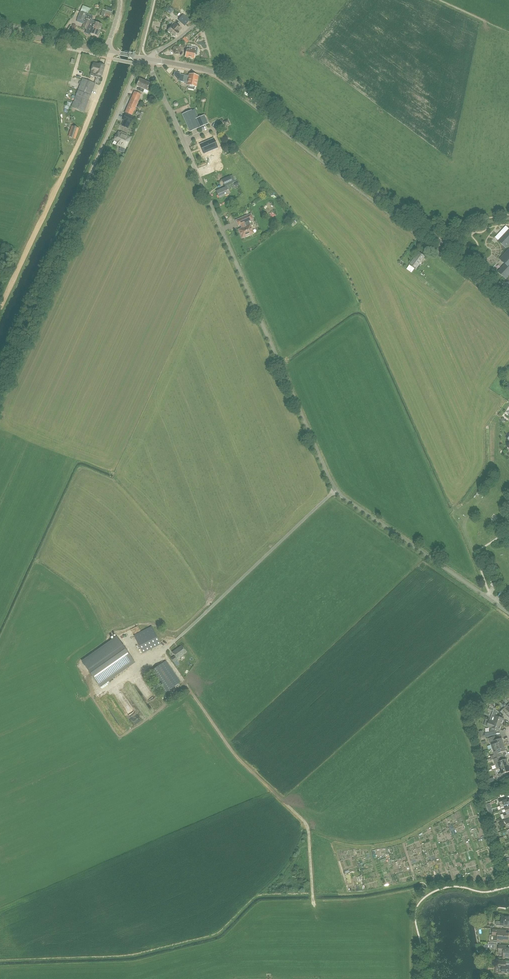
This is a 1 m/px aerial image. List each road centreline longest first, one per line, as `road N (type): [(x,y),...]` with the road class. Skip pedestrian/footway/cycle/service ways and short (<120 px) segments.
road 1 (unclassified): [(336,489),(149,59)]
road 2 (tertiary): [(508,302),(221,75),(149,59)]
road 3 (track): [(180,636),(162,653),(235,754),(307,825),(313,900)]
road 4 (track): [(0,305),(95,103)]
road 5 (track): [(0,359),(95,160)]
road 6 (unclassified): [(180,636),(336,489)]
road 7 (unclassified): [(508,612),(336,489)]
road 8 (track): [(341,846),(400,841),(474,797)]

